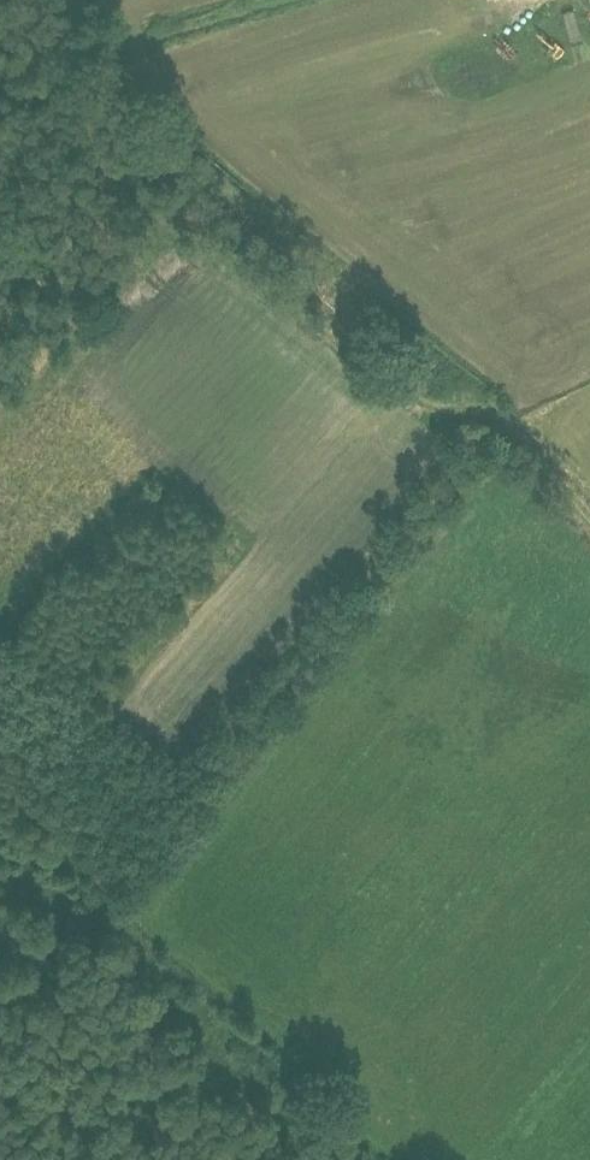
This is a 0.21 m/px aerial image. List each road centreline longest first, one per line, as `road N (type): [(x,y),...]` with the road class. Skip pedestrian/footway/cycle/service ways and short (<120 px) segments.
road 1 (track): [(333,281),(480,403),(589,518)]

